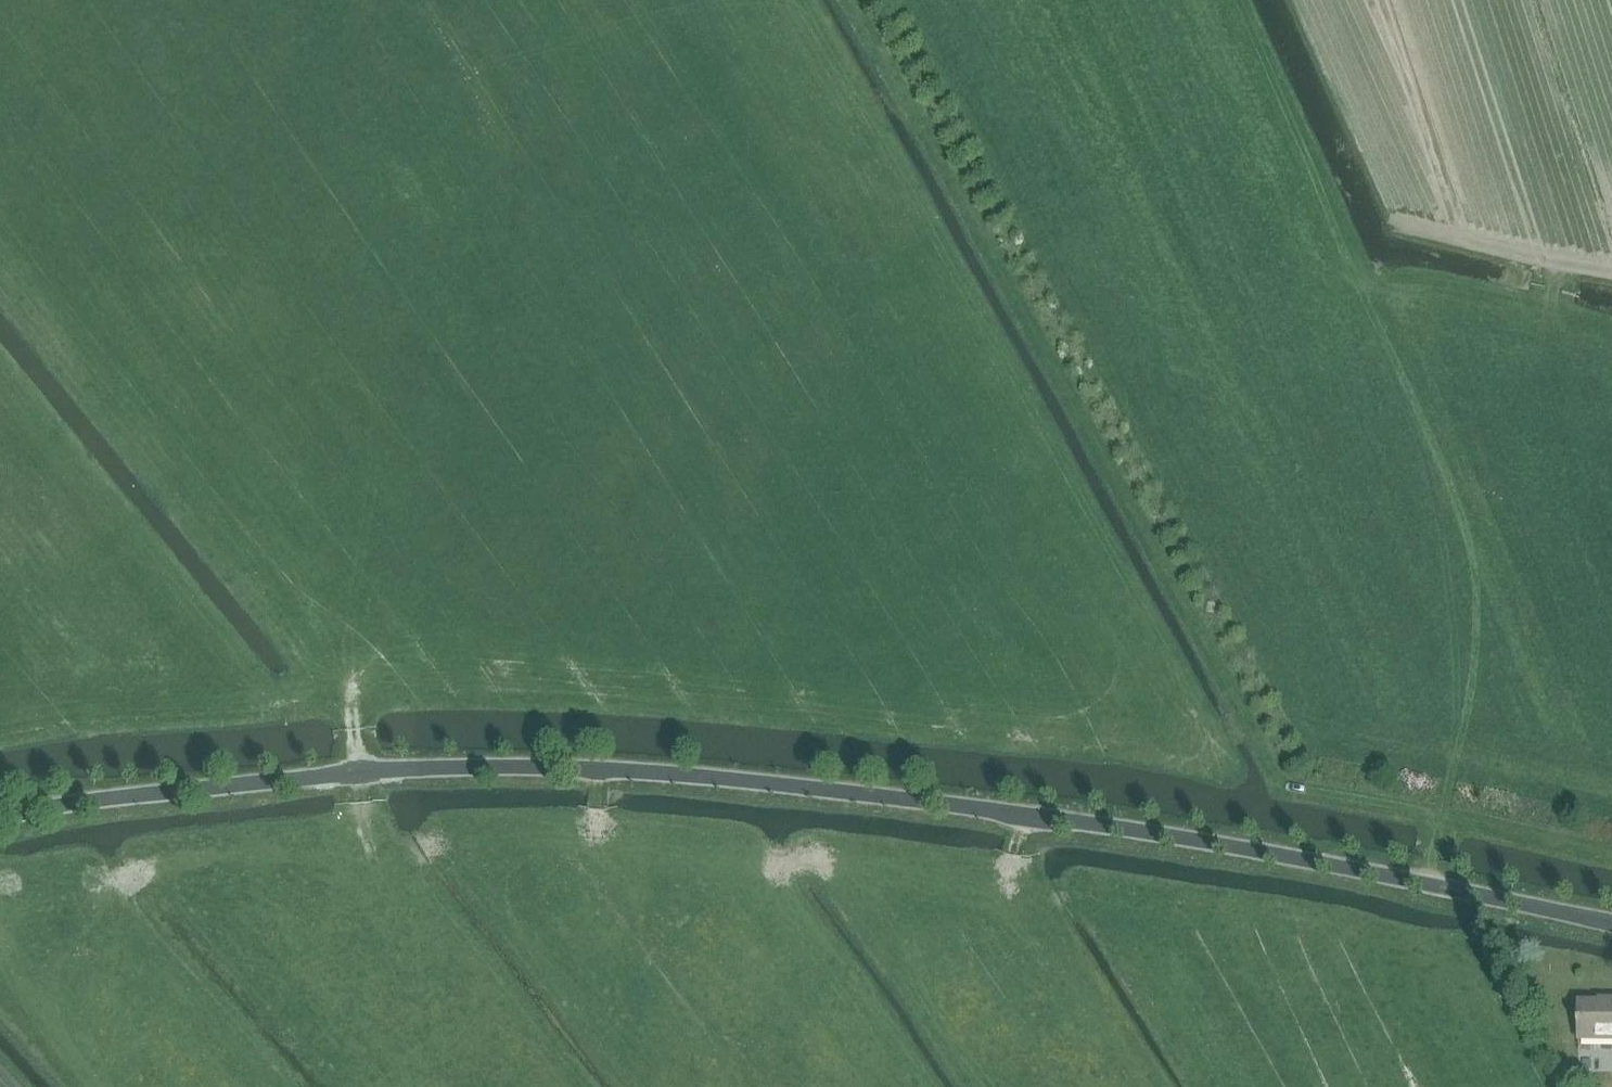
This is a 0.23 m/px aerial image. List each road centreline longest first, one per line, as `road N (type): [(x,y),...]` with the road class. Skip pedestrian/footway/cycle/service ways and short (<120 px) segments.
road 1 (unclassified): [(0,817),(224,783),(489,765),(757,779),(1234,844),(1611,922)]
road 2 (track): [(122,1086),(0,917)]
road 3 (track): [(359,829),(352,690)]

